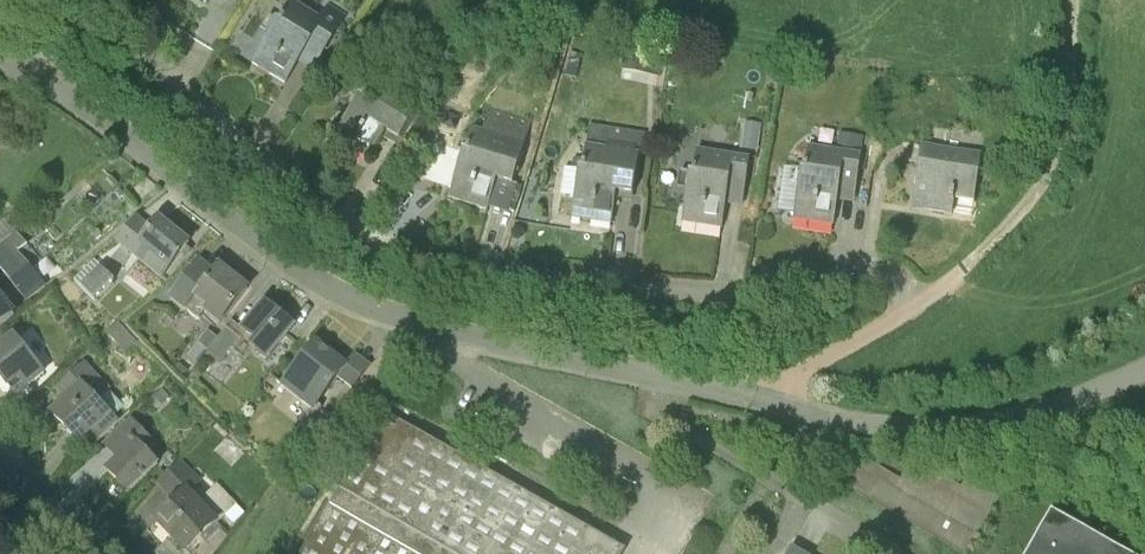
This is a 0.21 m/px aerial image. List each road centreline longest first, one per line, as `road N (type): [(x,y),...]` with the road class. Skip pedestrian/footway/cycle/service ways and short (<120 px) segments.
road 1 (residential): [(167,56),(175,86),(296,192),(374,240),(440,266),(733,292),(870,271),(898,278),(916,302)]
road 2 (residential): [(33,76),(79,99),(293,266),(342,294),(449,331),(753,398)]
road 3 (track): [(964,267),(1054,158),(1073,0)]
road 4 (residential): [(753,398),(892,425),(978,423),(1039,409)]
road 5 (residential): [(916,302),(753,398)]

